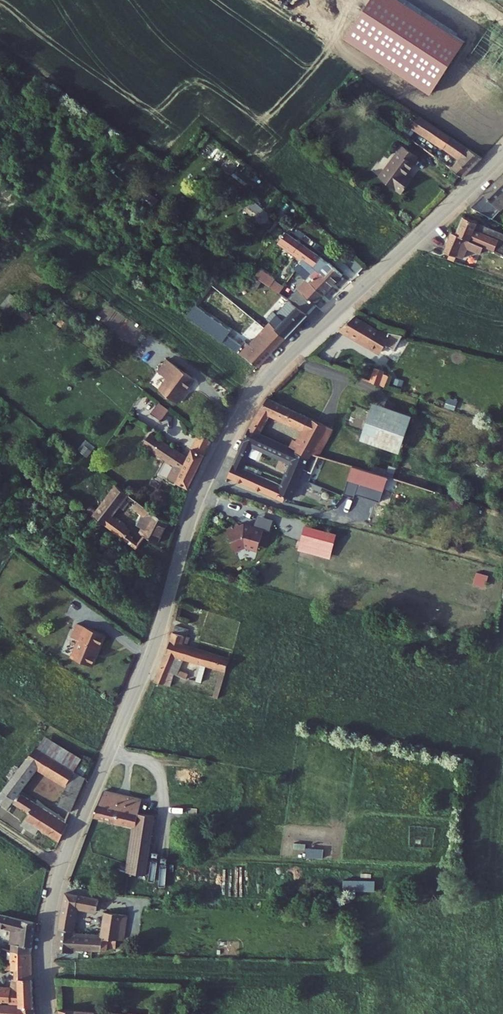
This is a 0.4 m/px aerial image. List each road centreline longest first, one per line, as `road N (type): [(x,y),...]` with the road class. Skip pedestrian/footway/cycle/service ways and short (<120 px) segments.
road 1 (residential): [(502,153),(268,377),(207,475),(154,646),(56,885),(46,945),(48,1013)]

